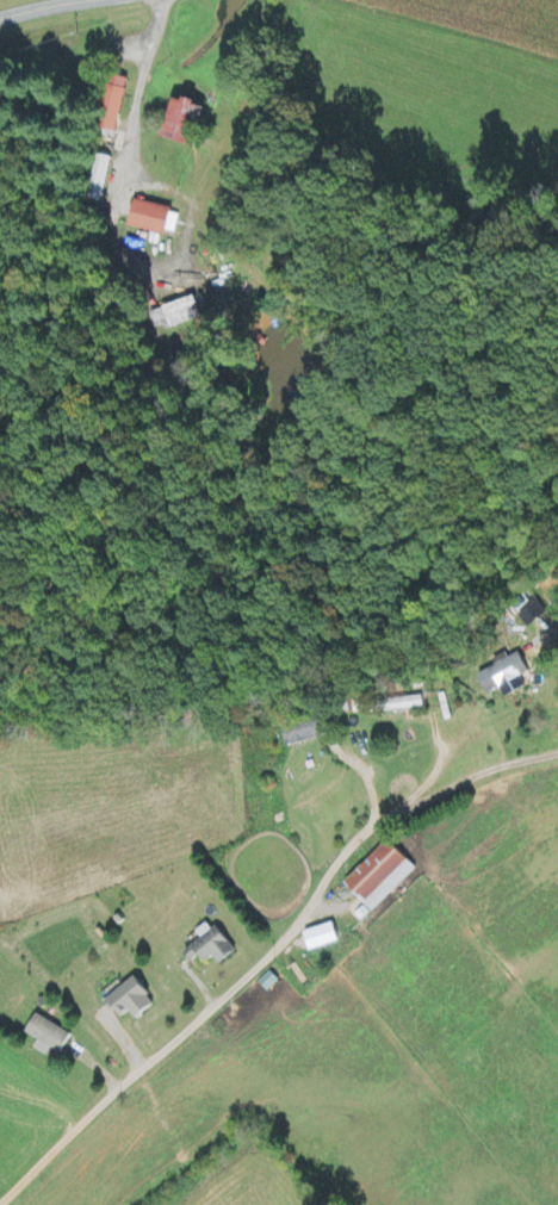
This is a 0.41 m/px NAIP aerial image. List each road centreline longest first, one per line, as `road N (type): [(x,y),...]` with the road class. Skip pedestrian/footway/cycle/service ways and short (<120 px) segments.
road 1 (residential): [(8,1204),(204,1023),(291,925)]

